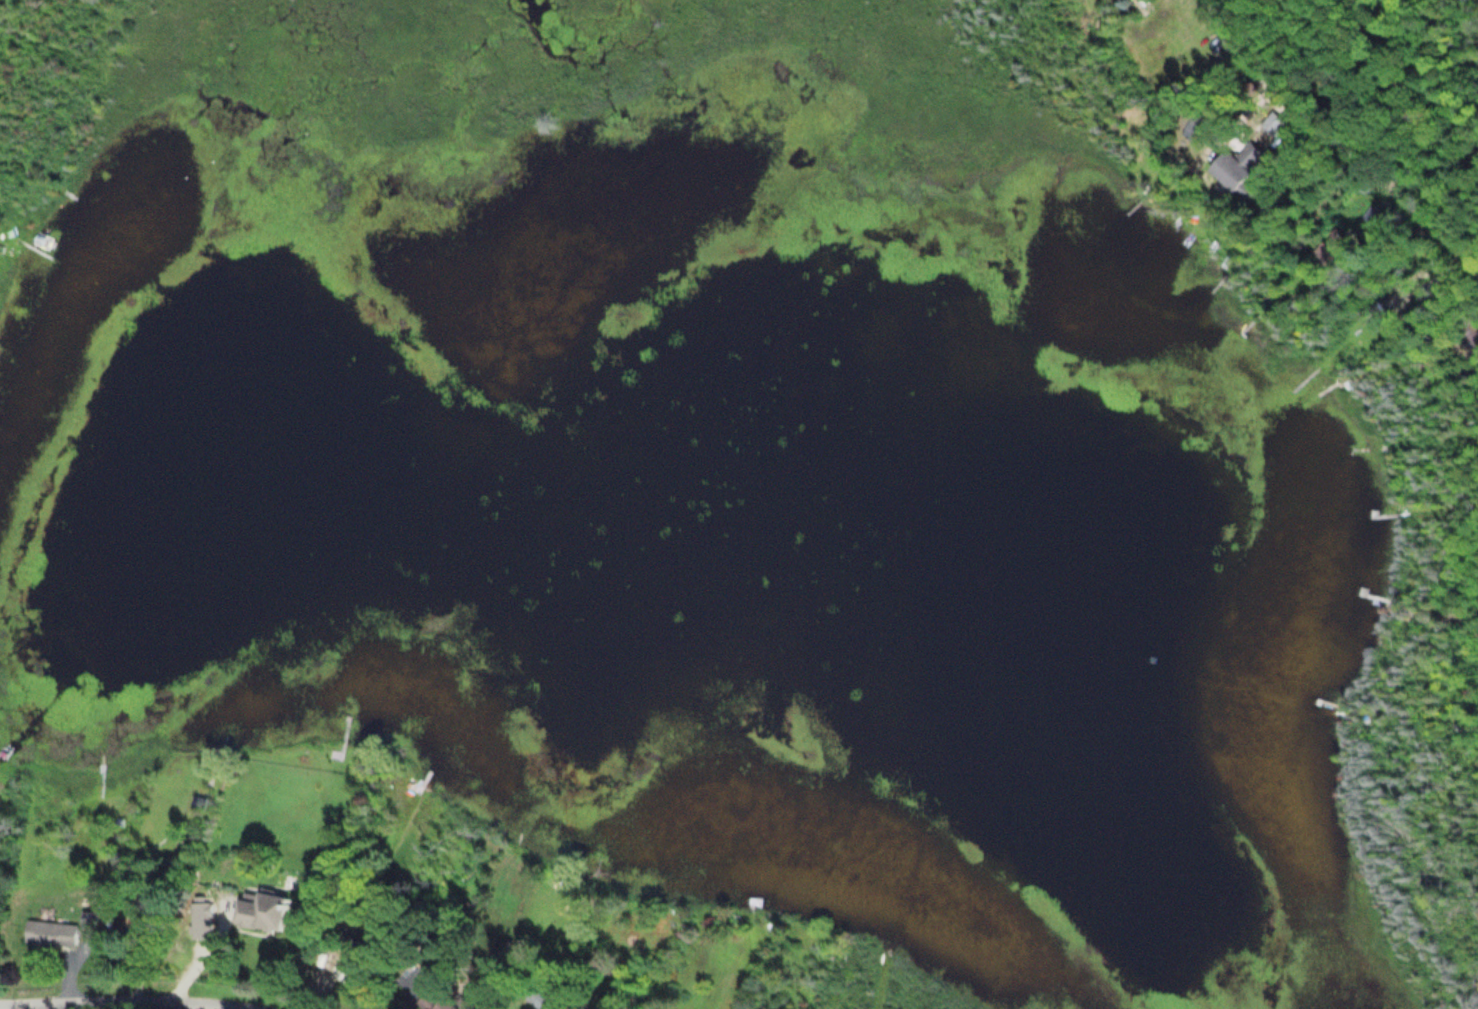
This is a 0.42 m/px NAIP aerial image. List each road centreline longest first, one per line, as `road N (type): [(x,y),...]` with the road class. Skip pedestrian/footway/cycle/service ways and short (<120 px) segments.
road 1 (residential): [(1206,0),(1252,69),(1477,268)]
road 2 (residential): [(242,1008),(12,1008)]

